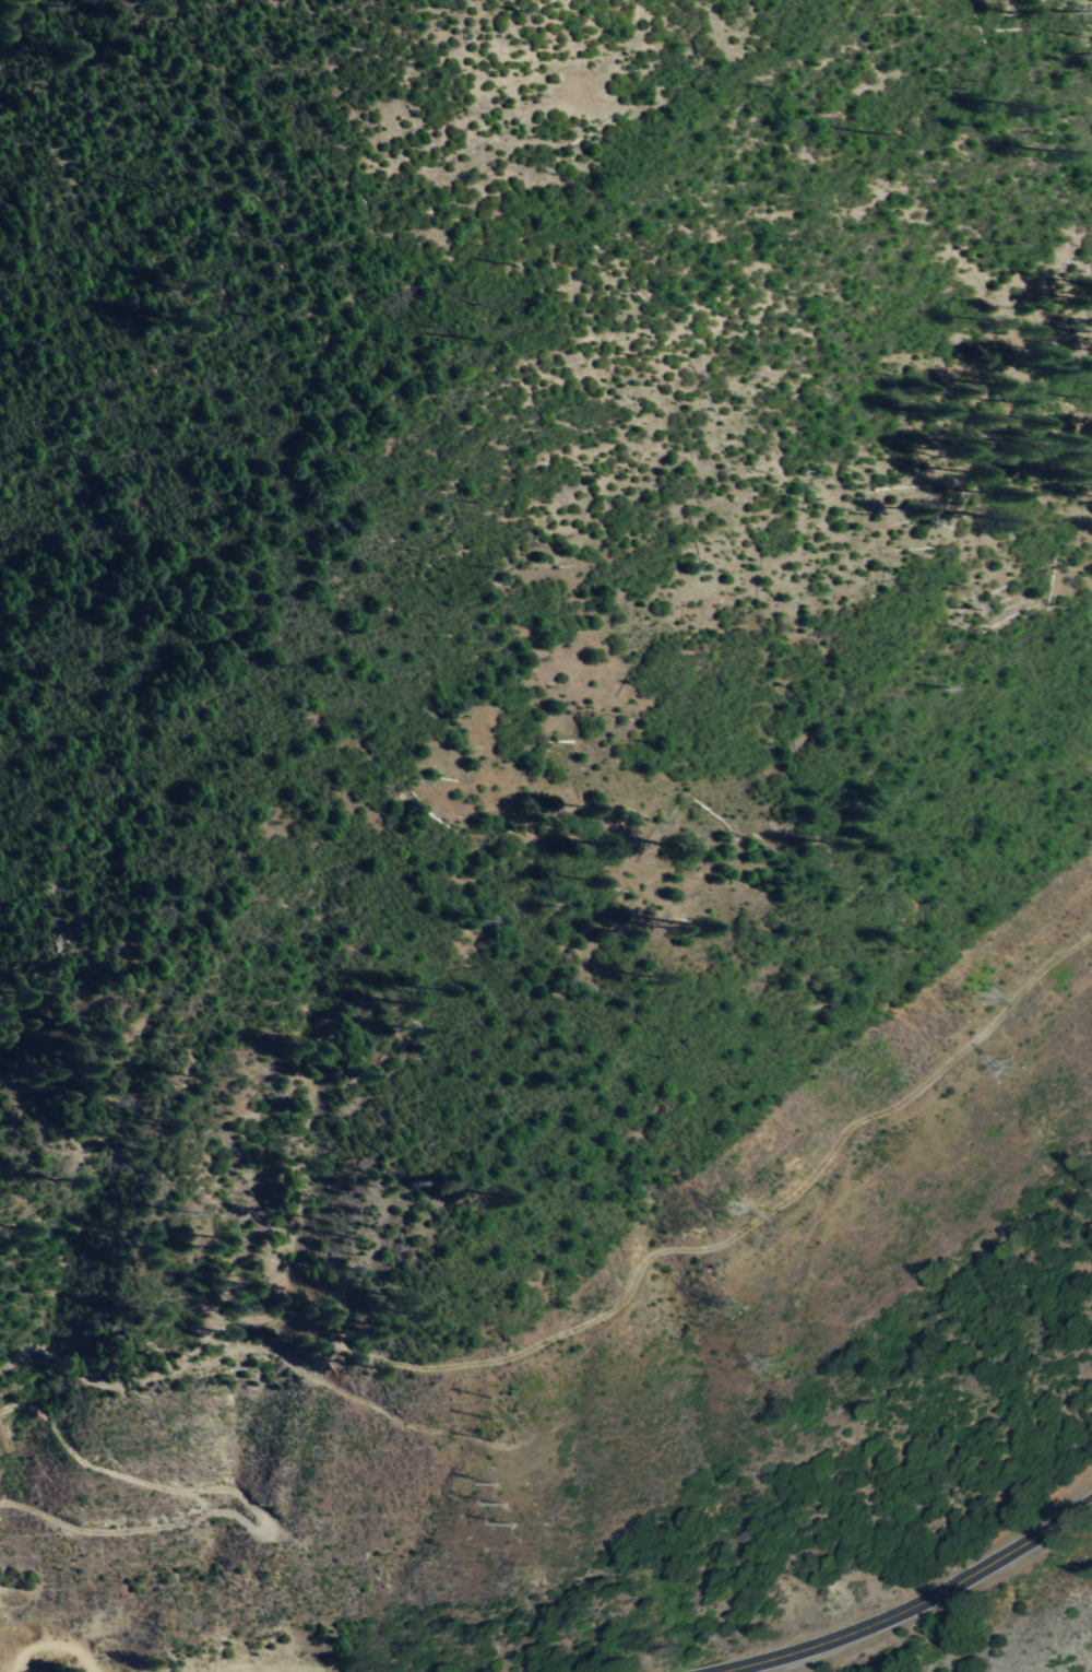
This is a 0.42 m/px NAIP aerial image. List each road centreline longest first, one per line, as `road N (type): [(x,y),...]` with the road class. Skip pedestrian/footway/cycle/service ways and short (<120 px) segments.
road 1 (primary): [(1091,1500),(880,1624),(714,1671)]

